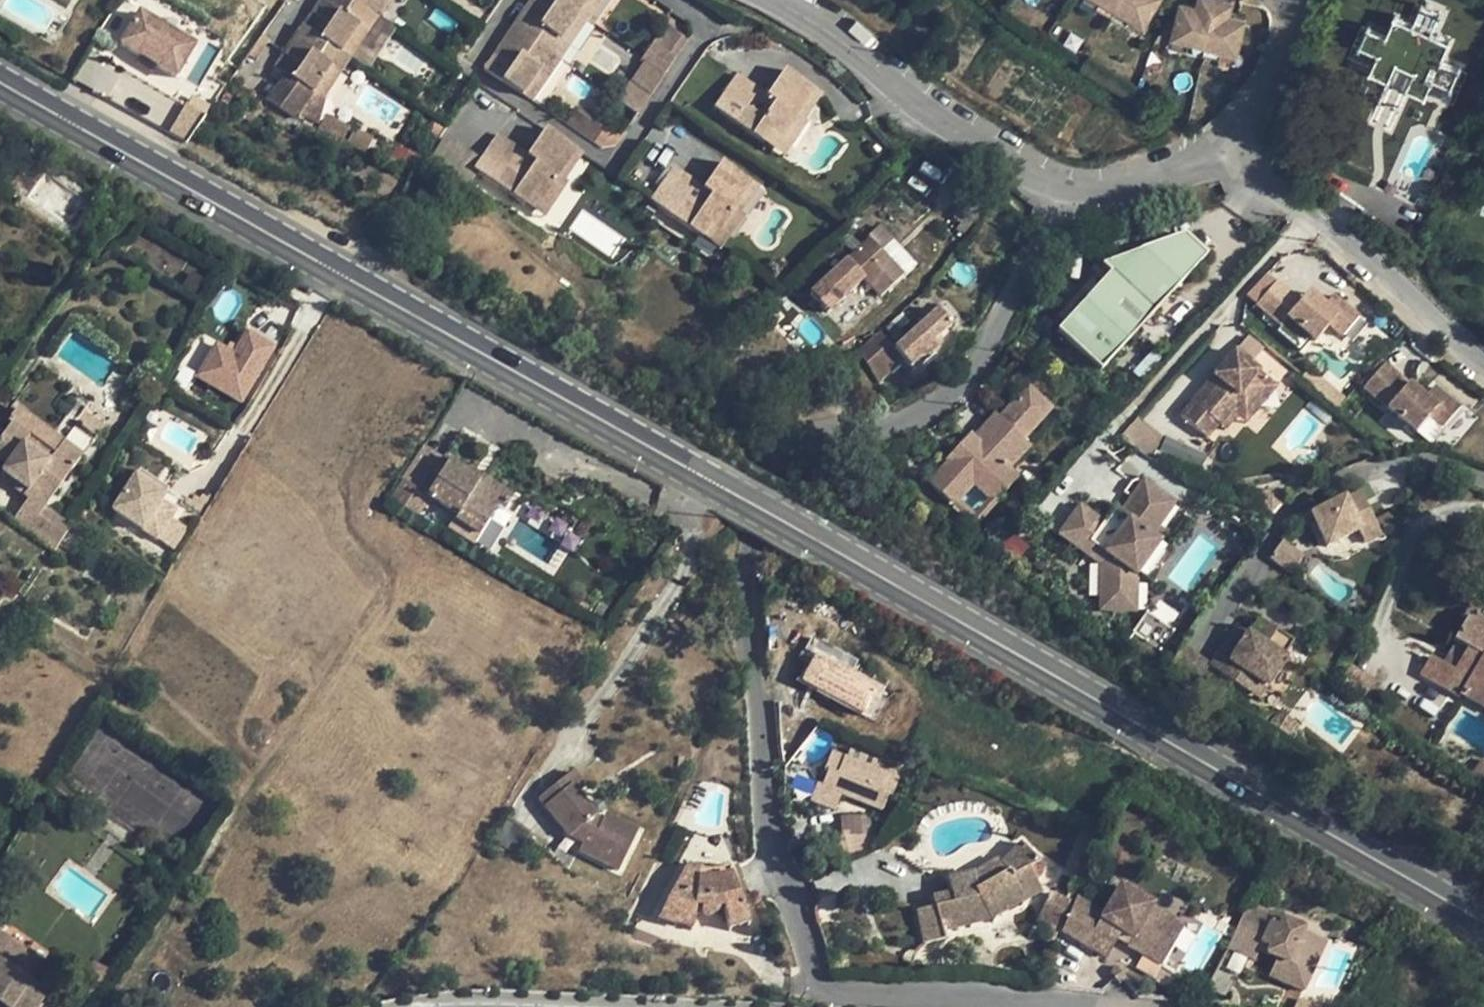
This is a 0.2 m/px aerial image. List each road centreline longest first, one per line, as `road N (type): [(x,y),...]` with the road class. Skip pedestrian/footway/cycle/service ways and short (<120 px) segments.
road 1 (secondary): [(0,79),(1028,661),(1483,929)]
road 2 (unclassified): [(1126,1006),(841,990),(817,980),(769,833),(746,570)]
road 3 (unclassified): [(797,463),(818,439),(899,430),(958,398),(1060,189)]
road 4 (residential): [(764,0),(857,50),(950,130),(1060,189)]
road 5 (residential): [(1212,150),(1385,270),(1483,363)]
road 6 (residential): [(1212,150),(1280,53),(1295,0)]
road 7 (residential): [(1060,189),(1098,188),(1212,150)]

